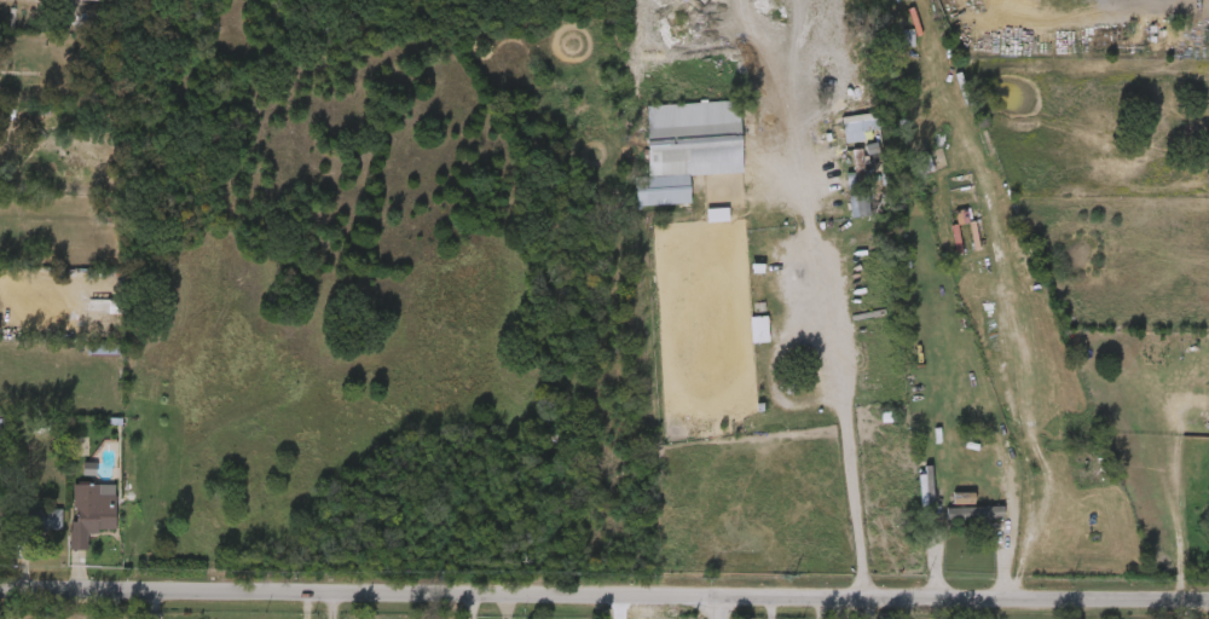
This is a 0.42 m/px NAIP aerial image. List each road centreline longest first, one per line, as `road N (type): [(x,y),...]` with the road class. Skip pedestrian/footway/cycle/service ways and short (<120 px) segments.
road 1 (tertiary): [(0,591),(1208,604)]

